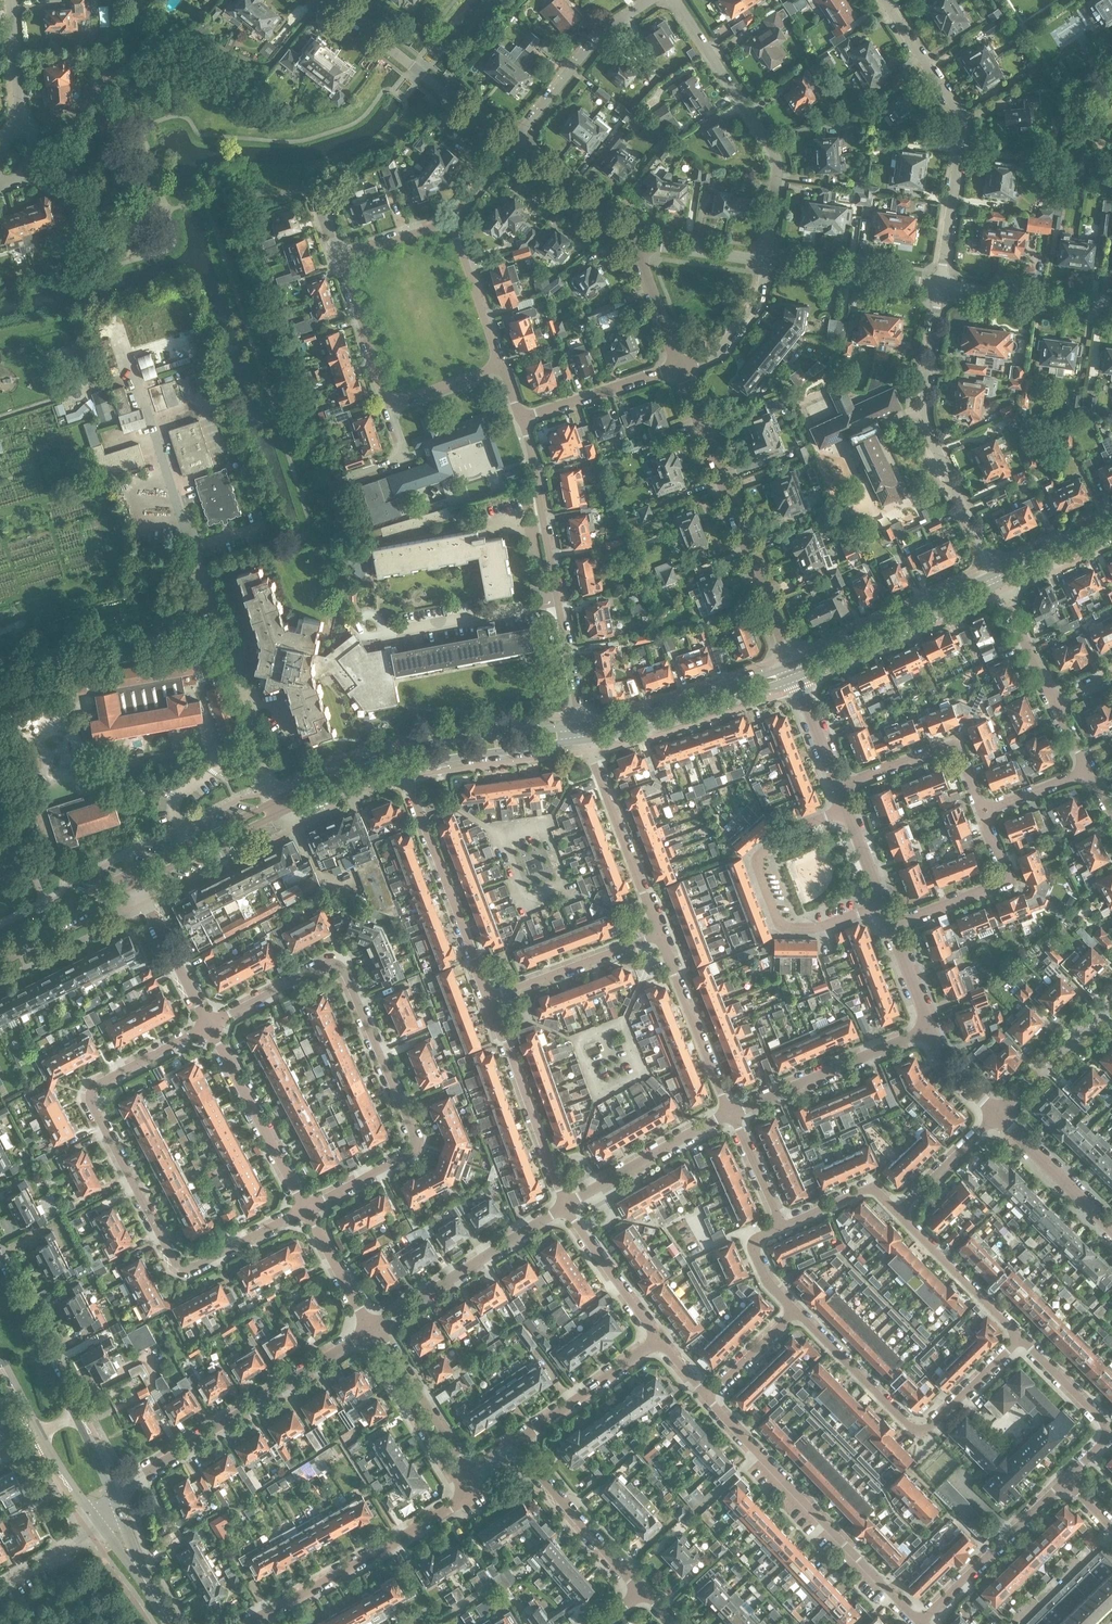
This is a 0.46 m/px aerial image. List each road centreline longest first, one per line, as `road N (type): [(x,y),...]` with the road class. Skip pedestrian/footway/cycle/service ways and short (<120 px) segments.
road 1 (residential): [(305,1210),(416,1151),(417,1142),(343,967),(326,965),(209,1026)]
road 2 (residential): [(209,1026),(94,1086),(90,1100),(173,1258),(195,1265),(305,1210)]
road 3 (residential): [(793,664),(678,366)]
road 4 (residential): [(794,1310),(916,1430),(933,1424),(1020,1337)]
road 5 (residential): [(919,1623),(707,1394)]
road 6 (residential): [(940,284),(959,109),(887,0)]
road 7 (residential): [(117,1499),(142,1475),(372,1330)]
road 8 (residential): [(940,284),(925,417),(993,575)]
road 9 (residential): [(768,259),(778,162),(677,0)]
road 10 (residential): [(847,809),(766,849),(759,863),(777,918),(782,926),(820,926),(883,904)]
road 11 (residential): [(246,1623),(472,1493)]
road 12 (residential): [(403,769),(489,1000)]
road 13 (residential): [(279,799),(203,566)]
road 14 (residential): [(516,142),(329,0)]
road 15 (residential): [(372,1330),(565,1206)]
road 16 (secondary): [(586,741),(798,676)]
road 17 (secondary): [(793,664),(663,710),(582,726)]
road 18 (secondary): [(798,676),(998,585)]
road 19 (residential): [(489,1000),(565,1206)]
road 20 (secondary): [(993,575),(793,664)]
road 21 (residential): [(729,1112),(929,1028)]
road 22 (residential): [(661,936),(586,741)]
road 23 (residential): [(305,1210),(209,1026)]
road 24 (residential): [(1066,1481),(919,1623)]
road 25 (residential): [(516,142),(602,36),(654,0)]
road 26 (residential): [(893,925),(1009,879),(983,810)]
road 27 (residential): [(983,810),(955,742),(839,785)]
road 28 (residential): [(644,1590),(515,1442)]
road 29 (residential): [(1066,1481),(1105,1439),(1105,1423),(1020,1337)]
road 30 (residential): [(565,1206),(729,1112)]
road 31 (residential): [(729,1112),(661,936)]
road 32 (residential): [(557,600),(523,418)]
road 33 (secondary): [(403,769),(586,741)]
road 34 (residential): [(661,936),(489,1000)]
road 35 (residential): [(1020,1337),(896,1212)]
road 36 (residential): [(515,1442),(659,1341)]
road 37 (secondary): [(582,726),(408,751)]
road 38 (residential): [(940,284),(768,259)]
road 39 (residential): [(1111,310),(940,284)]
road 40 (residential): [(372,1330),(375,1350),(447,1464),(460,1472)]
road 41 (residential): [(460,1472),(458,1456),(388,1342),(372,1330)]
road 42 (residential): [(557,600),(395,632)]
road 43 (secondary): [(279,799),(132,873)]
road 44 (residential): [(659,1341),(565,1206)]
road 45 (secondary): [(138,884),(285,811)]
road 46 (residential): [(523,418),(678,366)]
road 47 (tertiary): [(77,1415),(0,1271)]
road 48 (residential): [(1111,1227),(997,1116)]
road 49 (residential): [(209,1026),(138,884)]
road 50 (residential): [(997,1116),(1111,1006)]
road 51 (residential): [(502,368),(454,220)]
road 52 (residential): [(341,256),(388,404)]
road 53 (secondary): [(0,953),(138,884)]
road 54 (residential): [(678,366),(723,346),(761,303),(768,259)]
road 55 (residential): [(516,142),(629,238)]
road 56 (residential): [(49,914),(0,780)]
road 57 (residential): [(629,238),(768,259)]
road 58 (residential): [(896,1212),(997,1116)]
road 59 (secondary): [(408,751),(279,799)]
road 60 (residential): [(372,1330),(305,1210)]
road 61 (residential): [(678,366),(629,238)]
road 62 (secondary): [(1111,519),(993,575)]
road 63 (residential): [(896,1212),(868,1189),(782,1226)]
road 64 (residential): [(582,726),(557,600)]
road 65 (residential): [(1052,701),(998,585)]
road 66 (residential): [(729,1112),(782,1226)]
road 67 (secondary): [(285,811),(403,769)]
road 68 (secondary): [(998,585),(1111,532)]
road 69 (residential): [(794,1310),(707,1394)]

